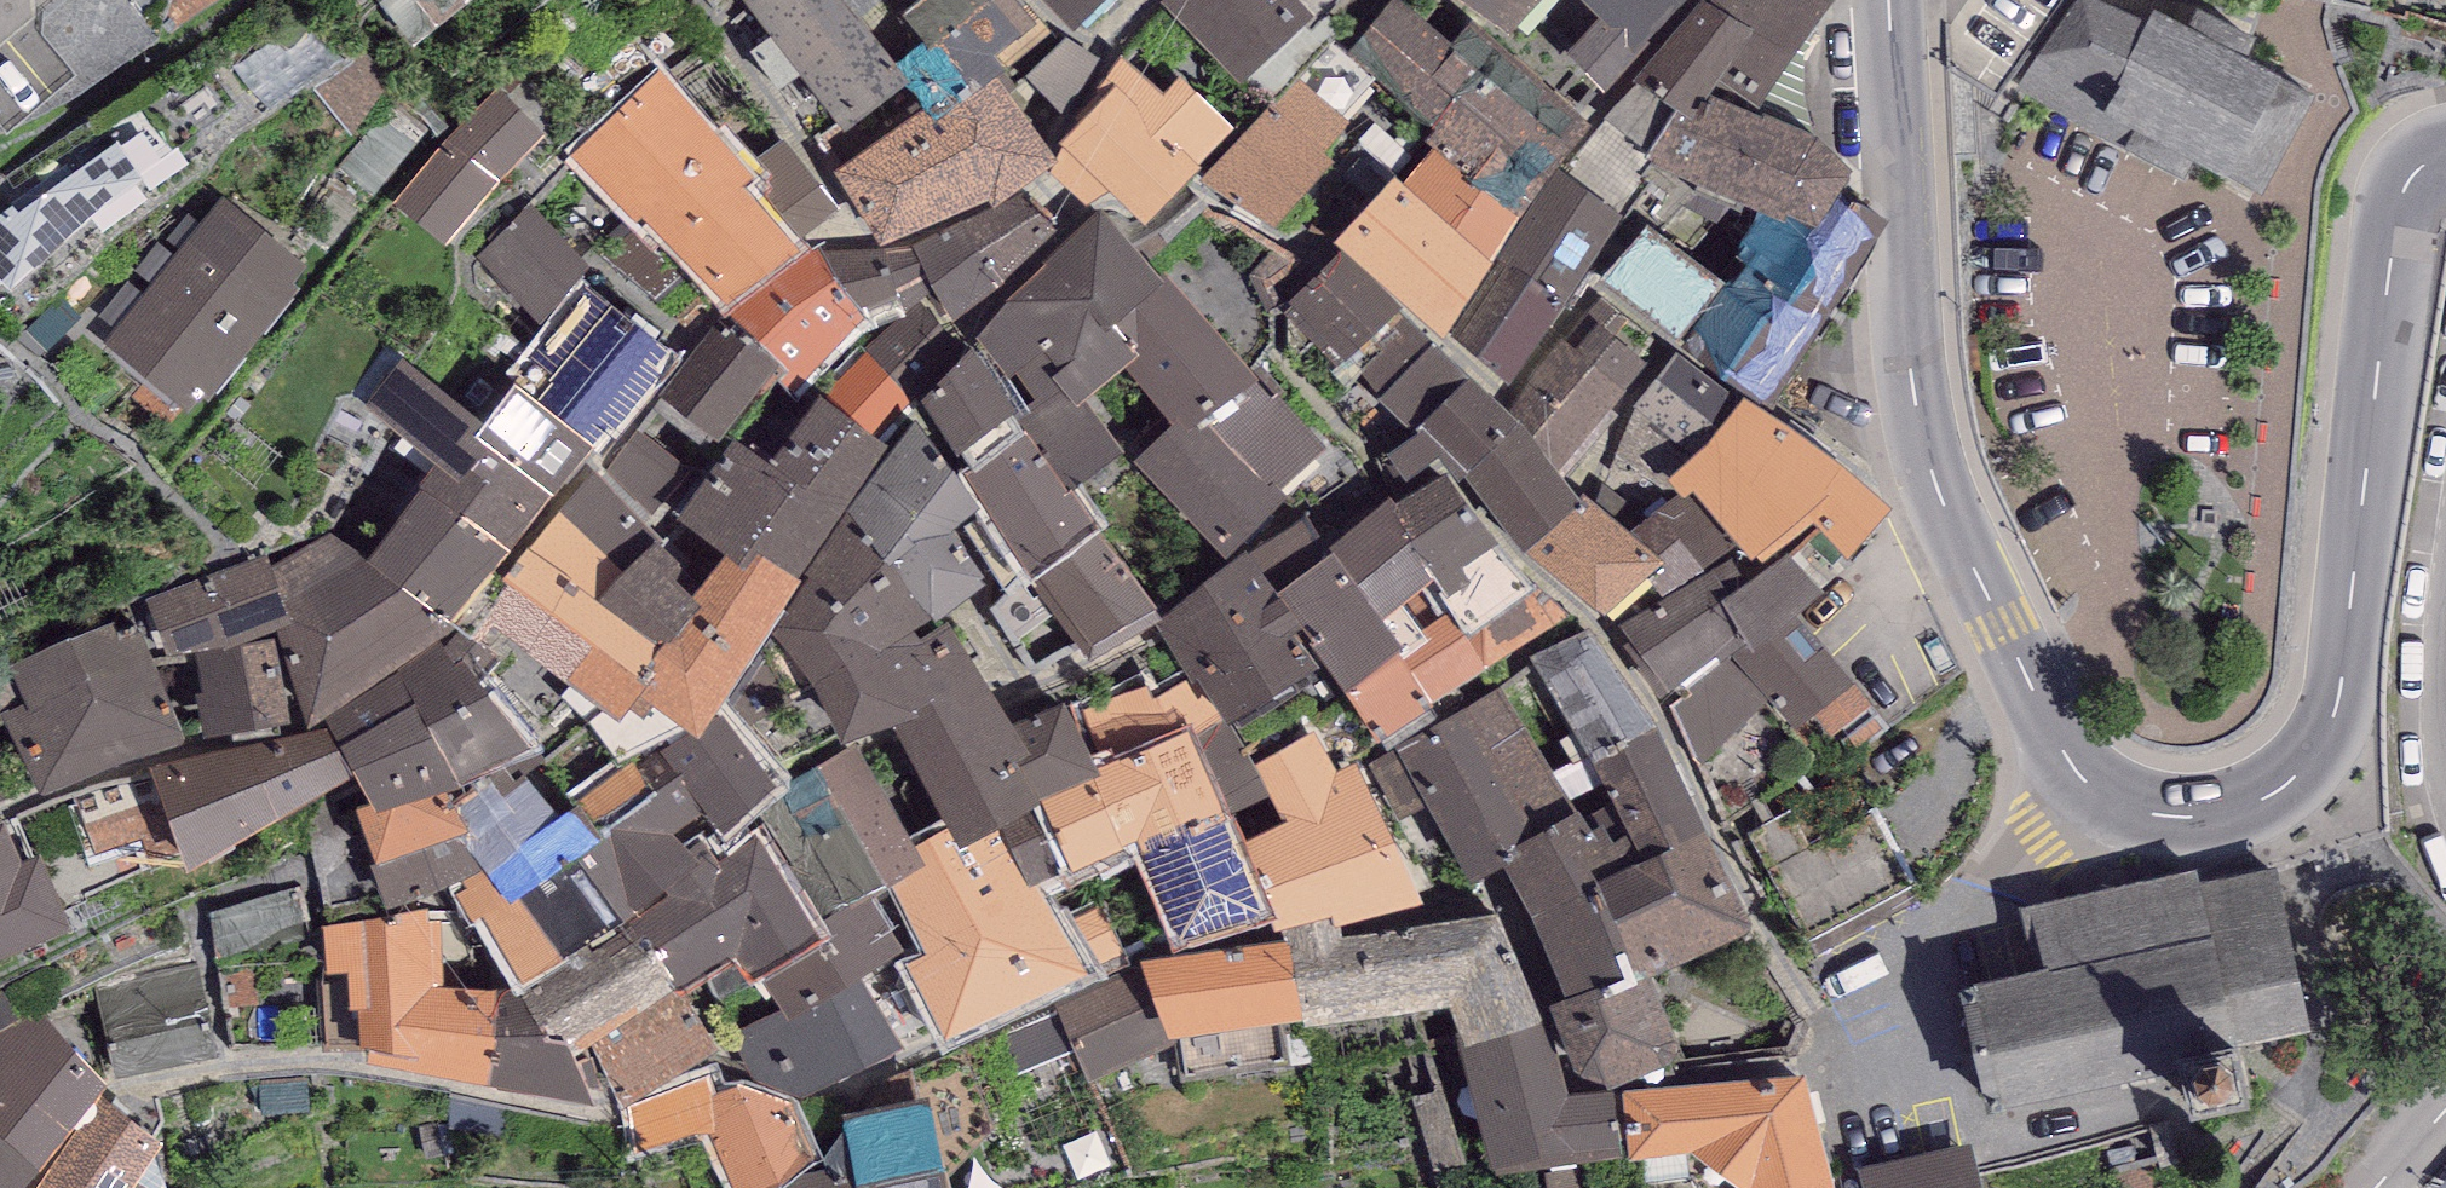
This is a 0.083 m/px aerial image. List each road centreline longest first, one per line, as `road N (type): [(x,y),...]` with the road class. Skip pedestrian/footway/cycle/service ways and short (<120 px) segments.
road 1 (residential): [(2445,158),(2414,179),(2401,214),(2342,687),(2316,748),(2269,792),(2209,812),(2153,815),(2098,793),(2064,762),(1932,468),(1917,413),(1886,0)]

